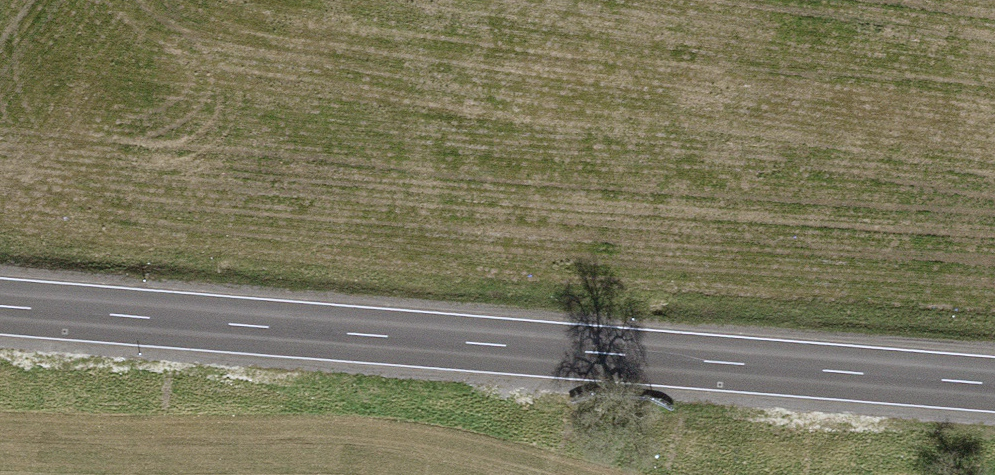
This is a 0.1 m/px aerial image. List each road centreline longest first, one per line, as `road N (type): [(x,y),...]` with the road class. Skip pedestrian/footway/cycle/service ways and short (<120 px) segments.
road 1 (secondary): [(0,306),(994,383)]
road 2 (track): [(578,474),(412,431),(0,410)]

